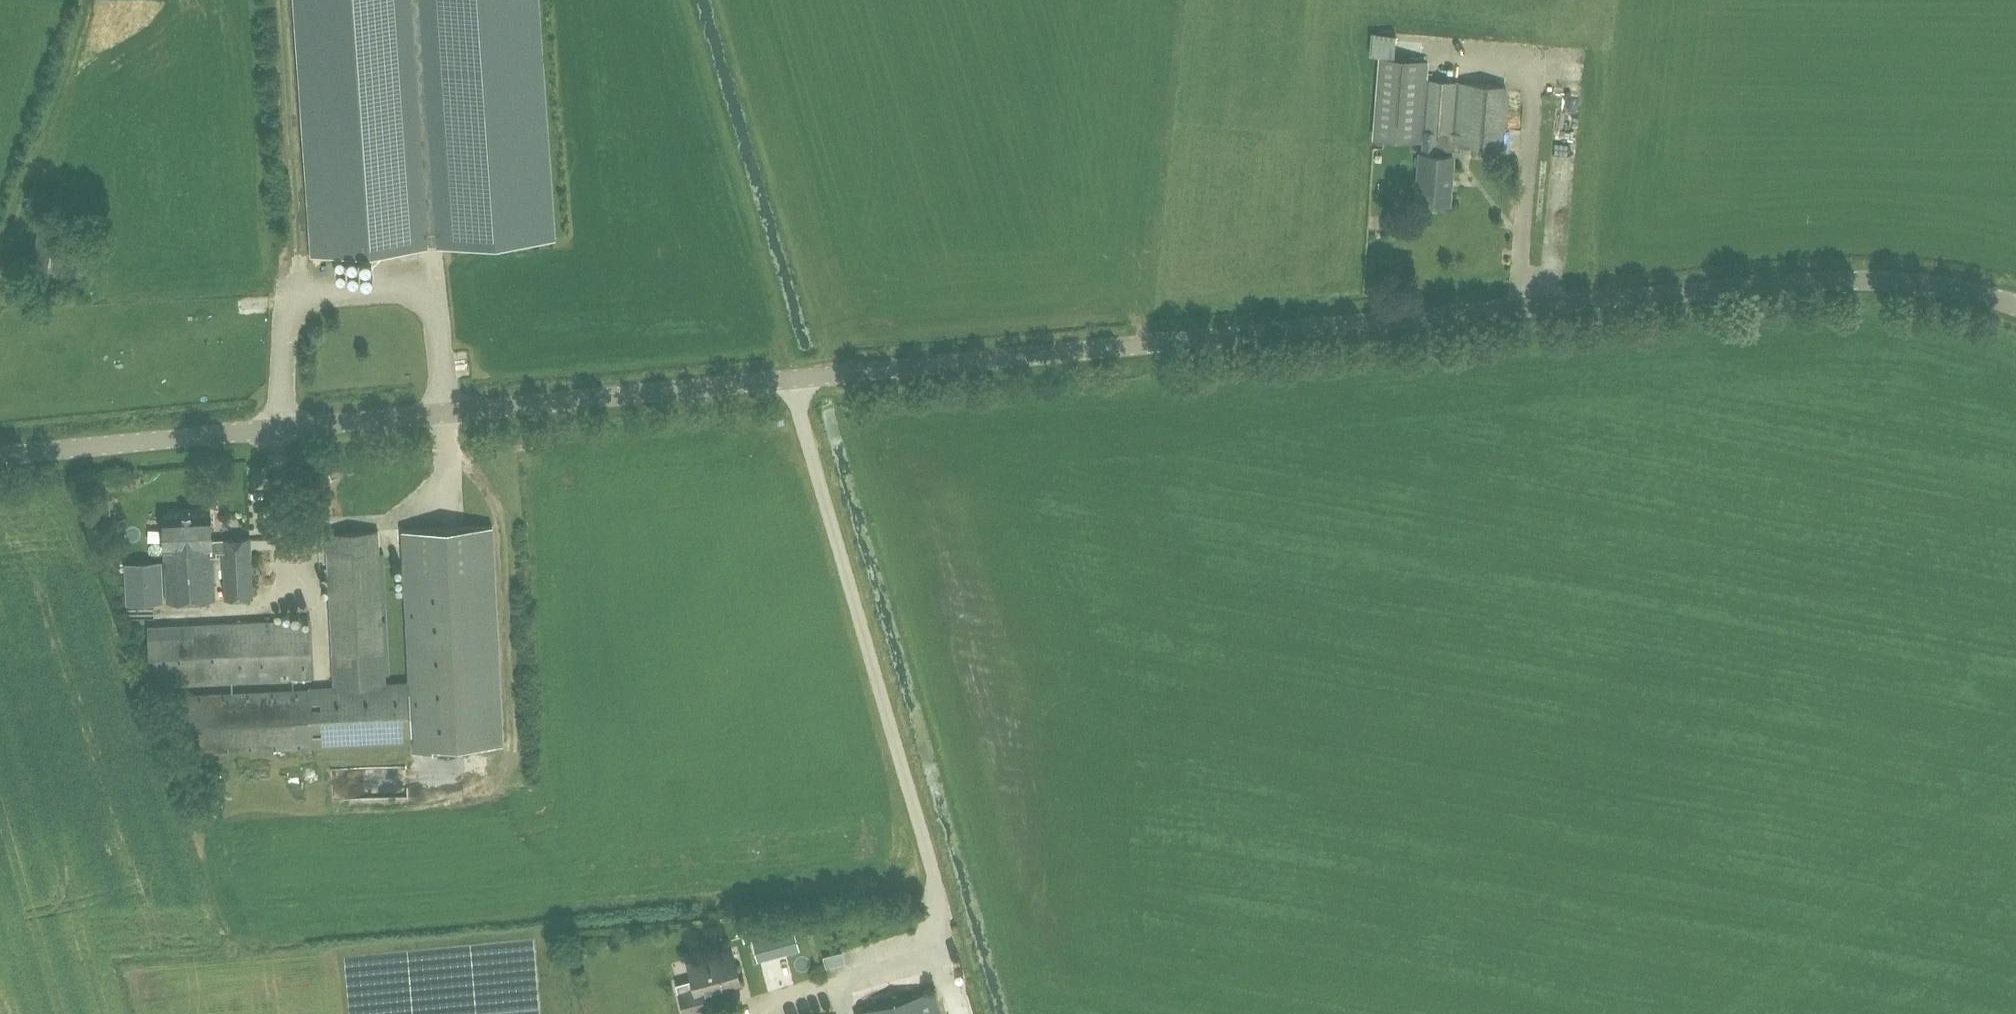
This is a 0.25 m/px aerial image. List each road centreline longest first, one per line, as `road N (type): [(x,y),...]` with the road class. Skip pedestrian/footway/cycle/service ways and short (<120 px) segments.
road 1 (tertiary): [(0,454),(1855,277),(2015,299)]

